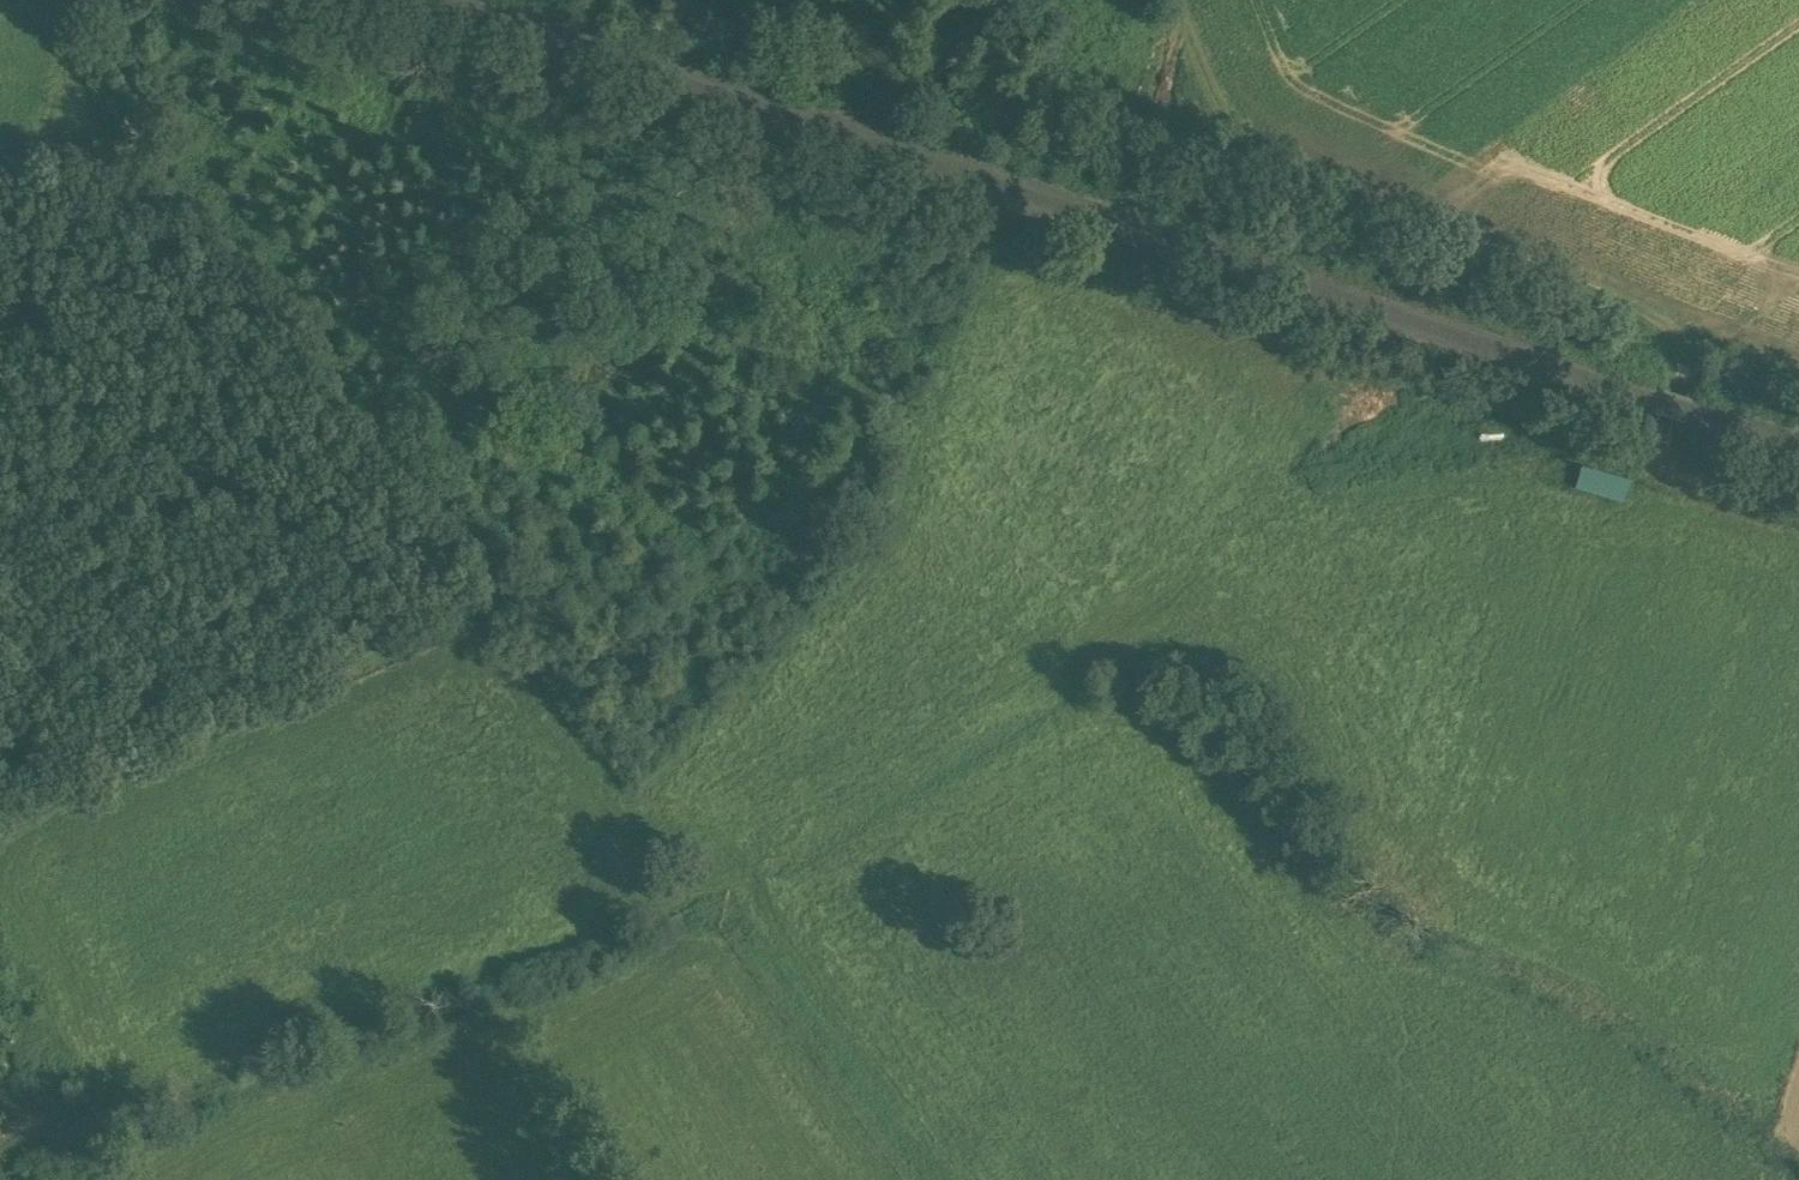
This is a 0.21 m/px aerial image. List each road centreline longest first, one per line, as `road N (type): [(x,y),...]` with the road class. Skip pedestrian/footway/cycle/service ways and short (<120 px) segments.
road 1 (track): [(1625,505),(1645,443),(1665,450),(1678,398),(1682,359),(1657,325),(1241,148),(1172,0)]
road 2 (track): [(52,0),(508,589)]

